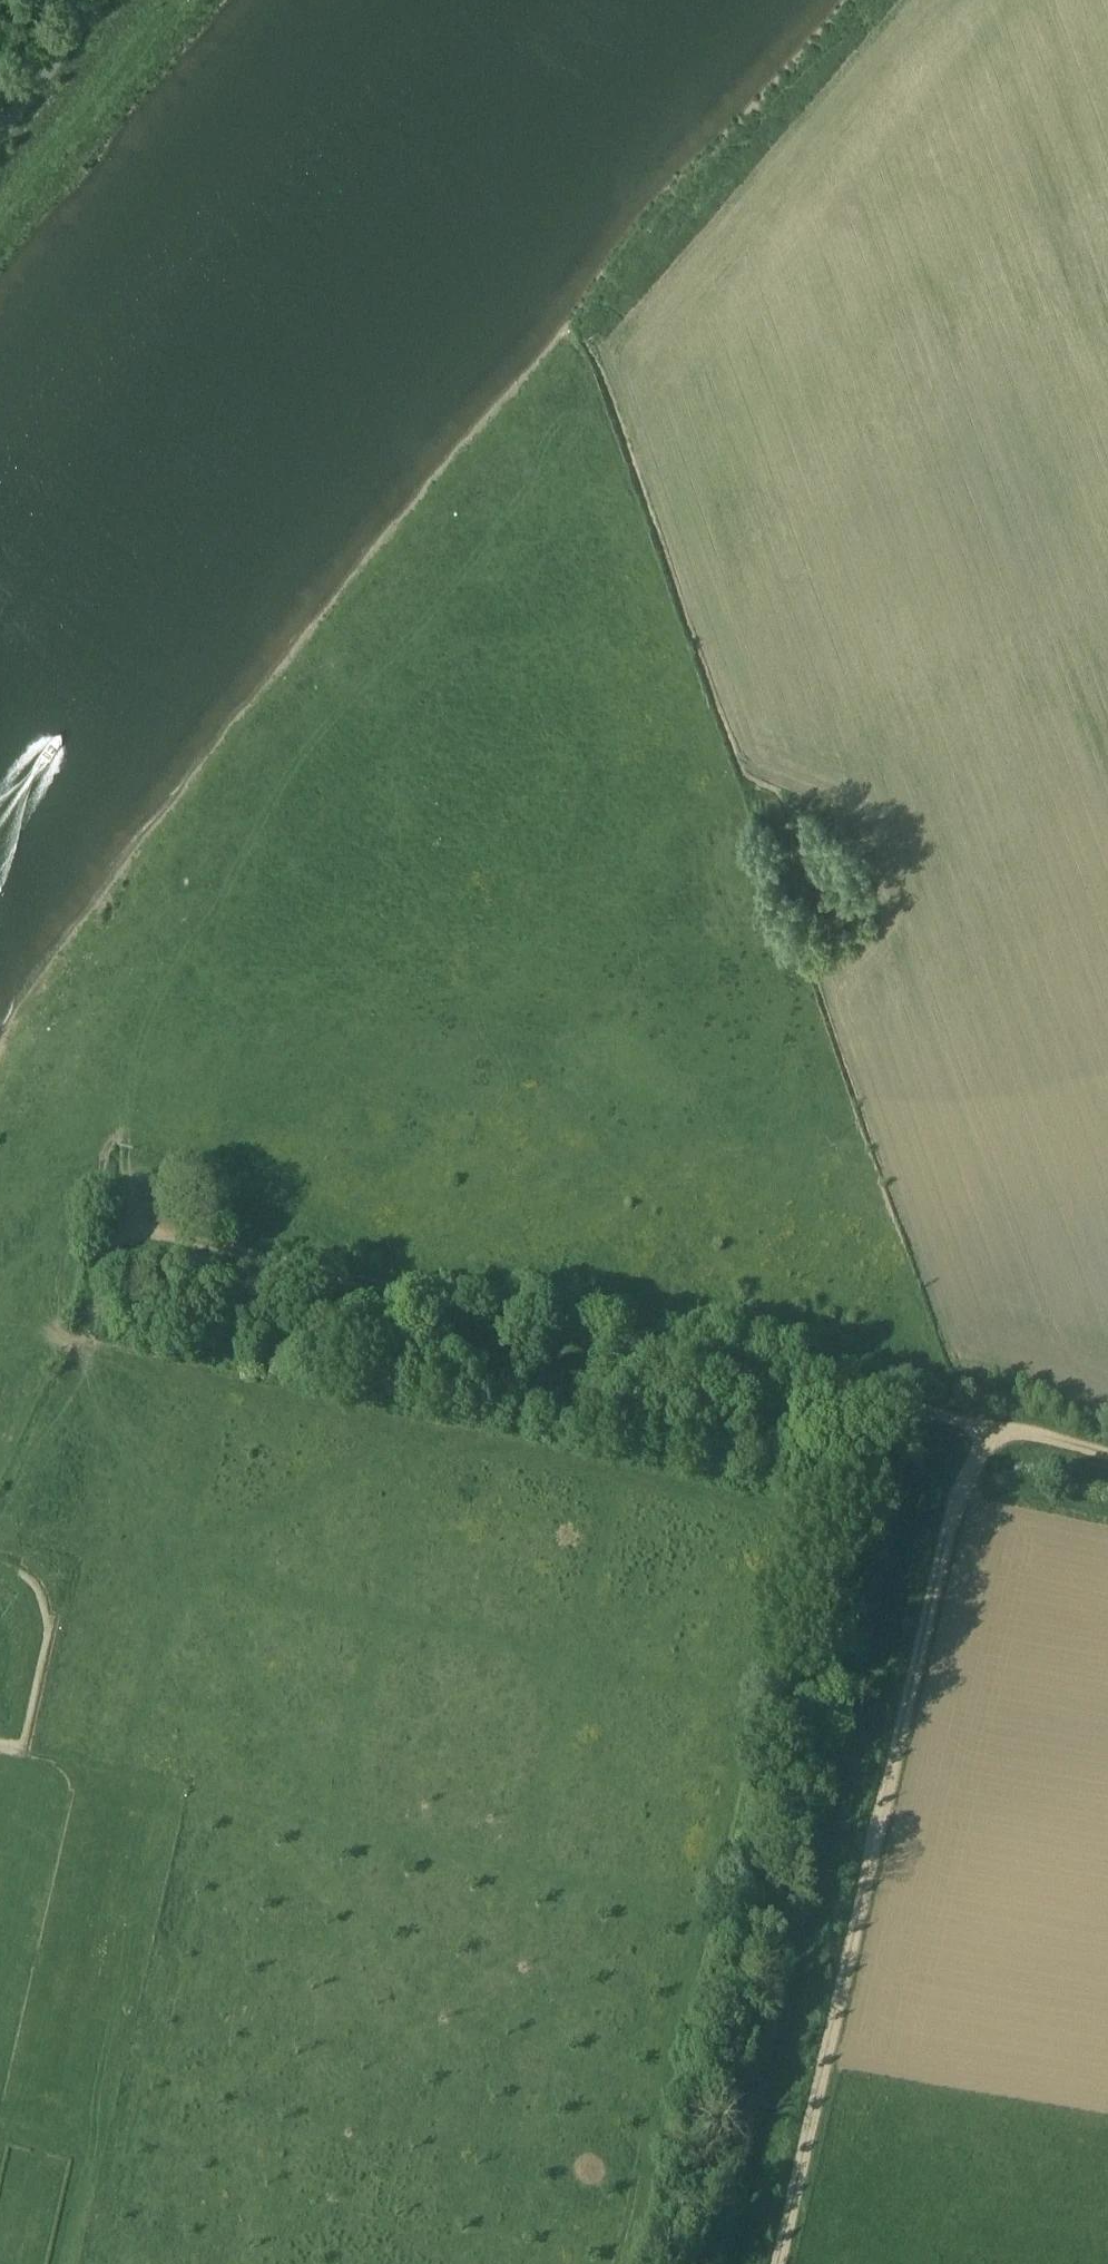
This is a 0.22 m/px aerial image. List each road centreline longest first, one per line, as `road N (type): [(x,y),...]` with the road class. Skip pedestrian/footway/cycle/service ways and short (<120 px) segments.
road 1 (track): [(144,1222),(360,1283),(1107,1455)]
road 2 (track): [(779,2263),(951,1526),(969,1476),(998,1430)]
road 3 (unclassified): [(0,130),(97,0)]

